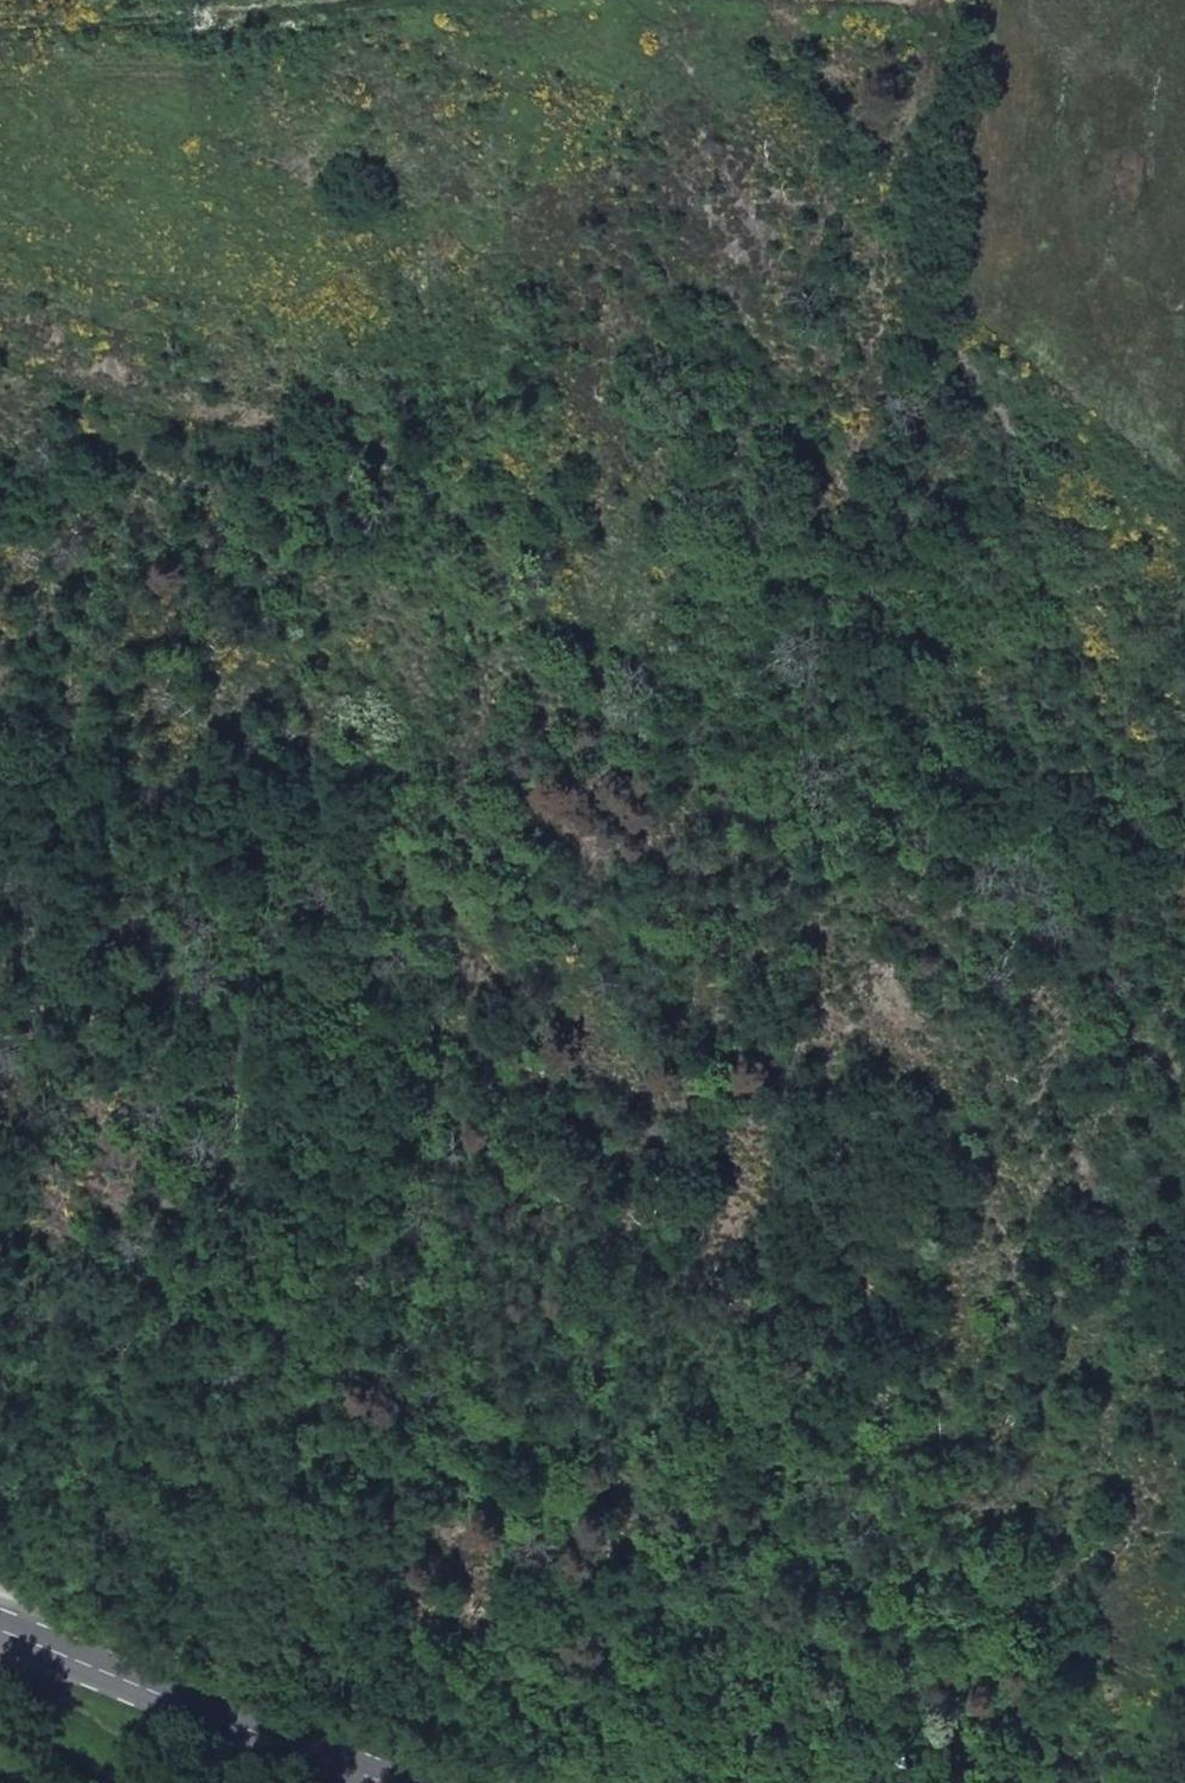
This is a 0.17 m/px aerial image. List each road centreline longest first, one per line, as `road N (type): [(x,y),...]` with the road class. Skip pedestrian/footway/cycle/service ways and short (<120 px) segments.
road 1 (primary): [(0,1629),(398,1782)]

